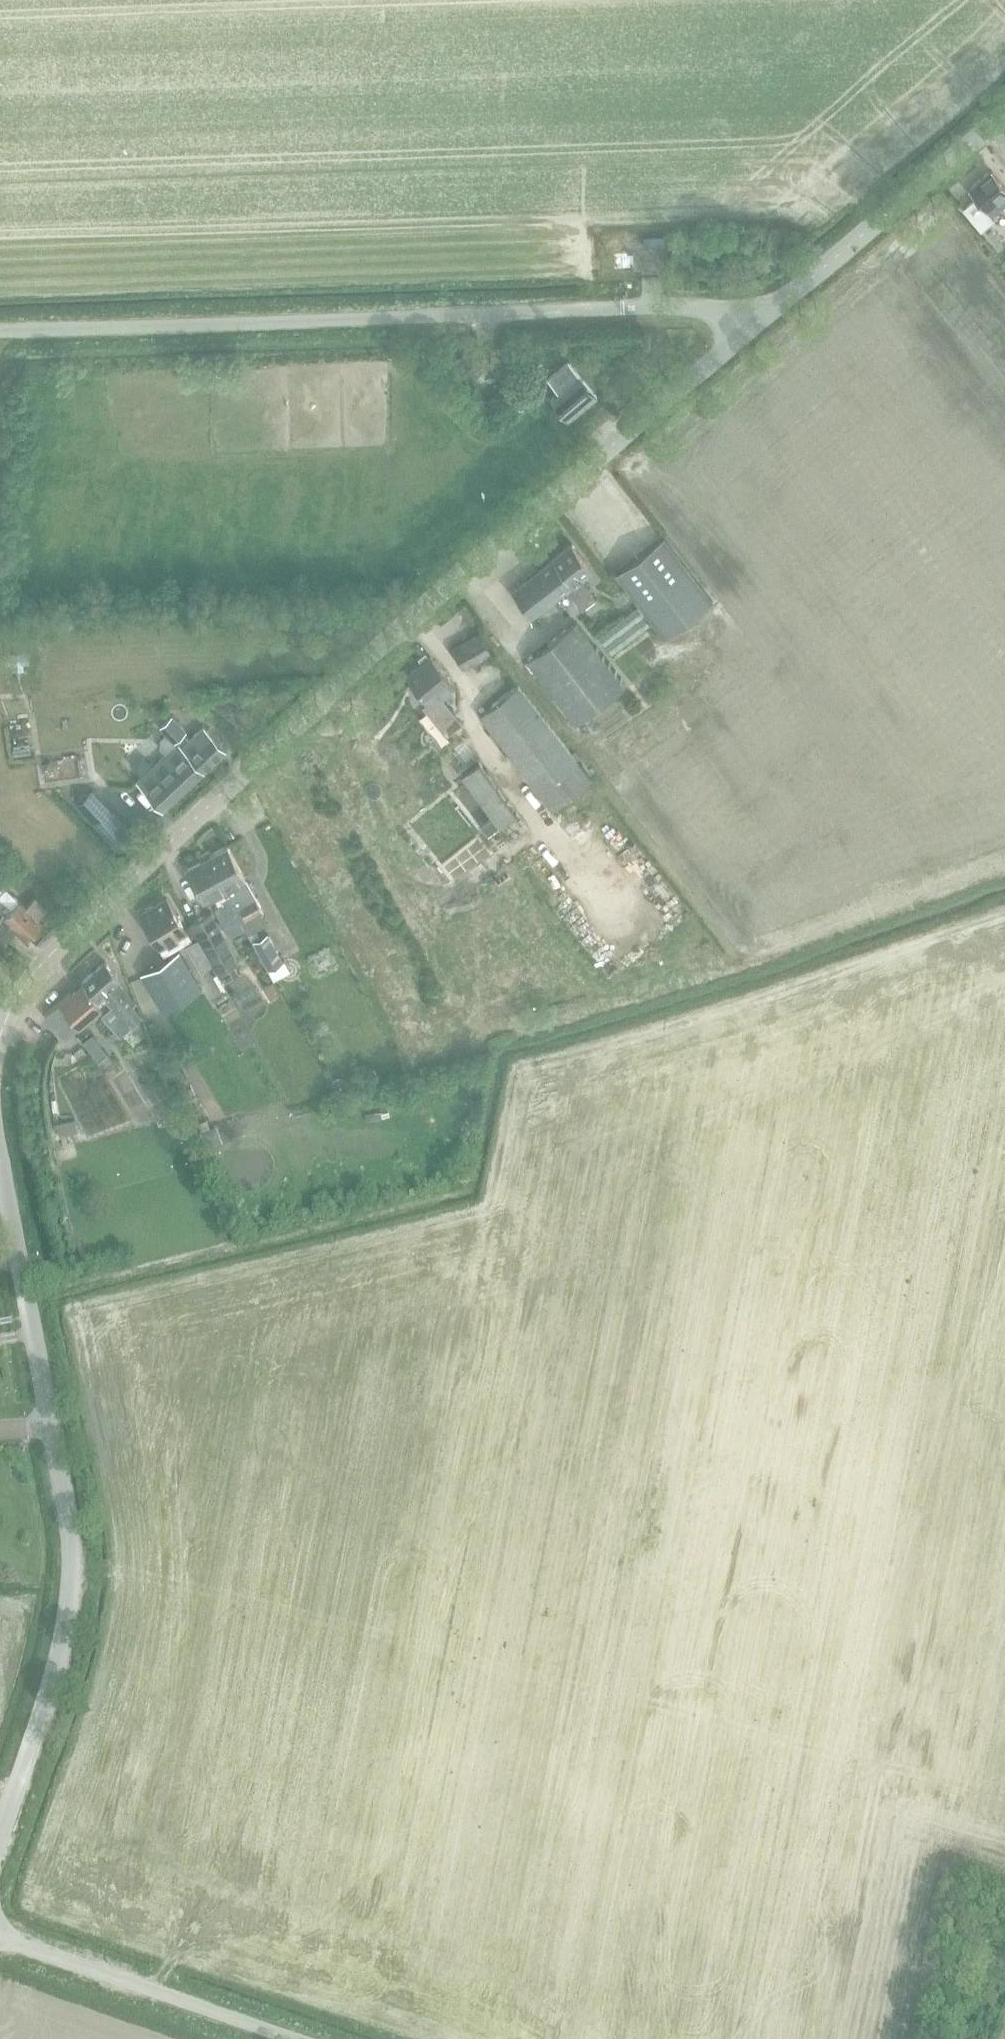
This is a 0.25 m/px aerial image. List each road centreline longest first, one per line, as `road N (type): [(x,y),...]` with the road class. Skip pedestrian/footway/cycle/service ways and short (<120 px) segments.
road 1 (residential): [(0,1036),(30,978),(91,916),(366,660),(749,328)]
road 2 (unclassified): [(0,1837),(55,1670),(71,1558),(32,1304),(0,1161)]
road 3 (unclassified): [(623,307),(0,329)]
road 4 (residential): [(749,328),(1004,107)]
road 5 (unclassified): [(276,2038),(0,1937)]
road 6 (residential): [(749,328),(719,312),(623,307)]

